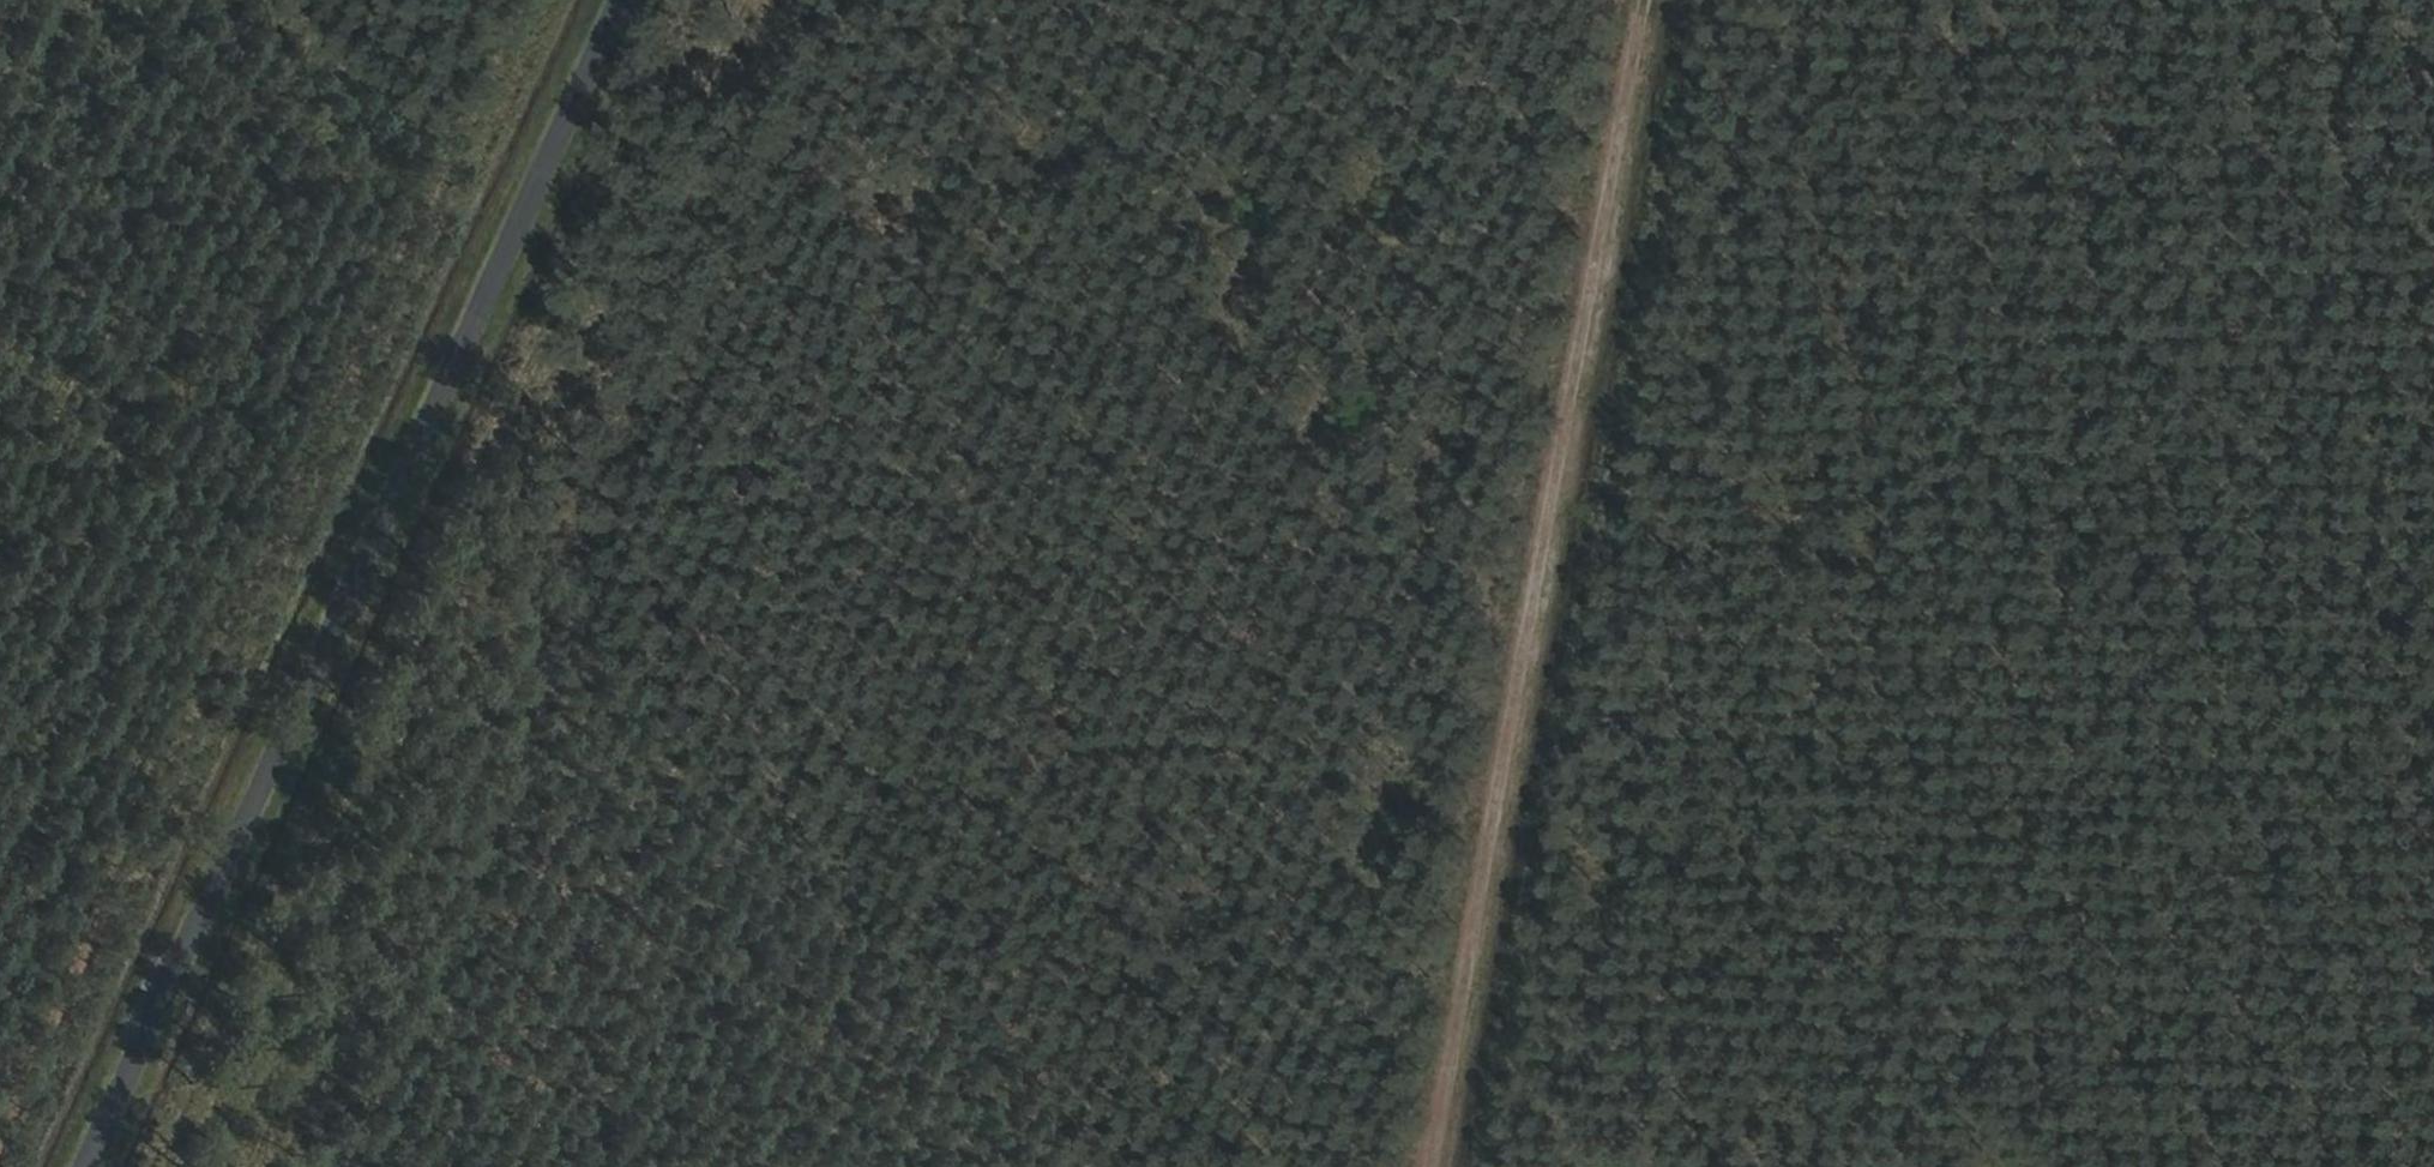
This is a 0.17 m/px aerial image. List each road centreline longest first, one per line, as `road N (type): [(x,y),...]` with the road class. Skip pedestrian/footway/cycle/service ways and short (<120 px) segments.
road 1 (unclassified): [(627,0),(90,1166)]
road 2 (track): [(1438,1166),(1649,0)]

